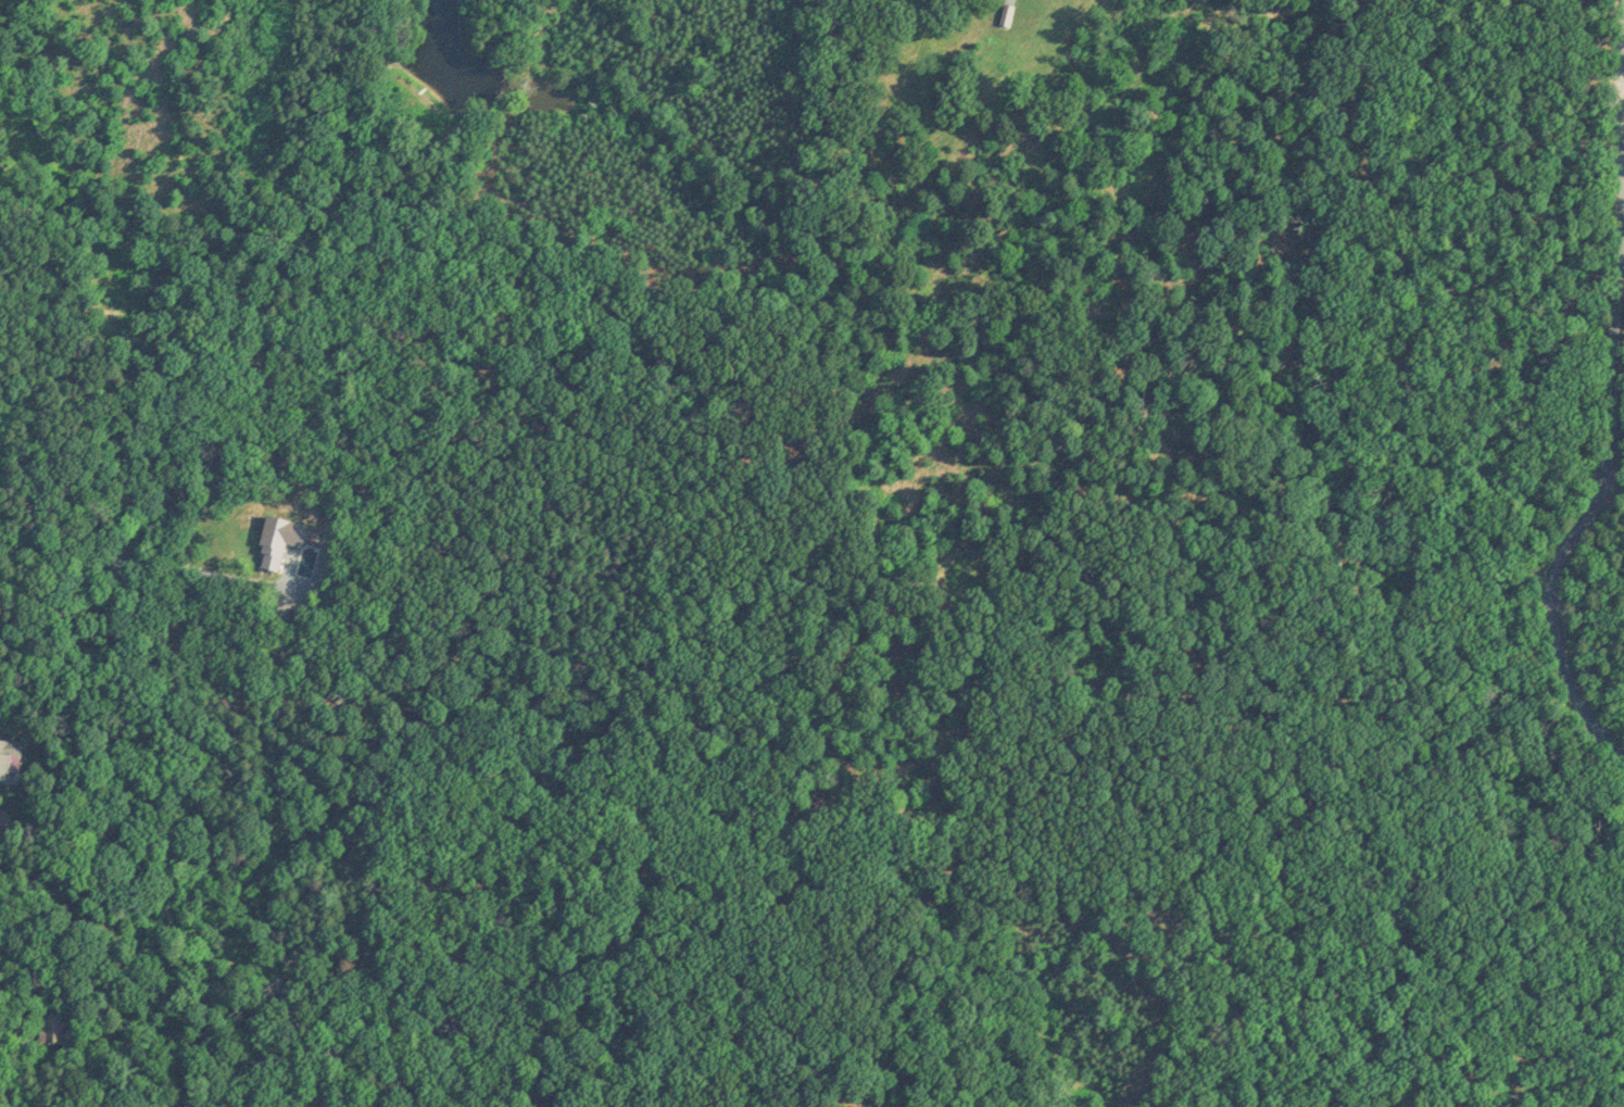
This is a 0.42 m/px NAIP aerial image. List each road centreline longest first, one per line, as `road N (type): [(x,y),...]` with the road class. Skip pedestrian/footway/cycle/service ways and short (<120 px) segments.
road 1 (residential): [(1623,131),(1613,452),(1607,492),(1568,545),(1551,604),(1577,691),(1623,755)]

